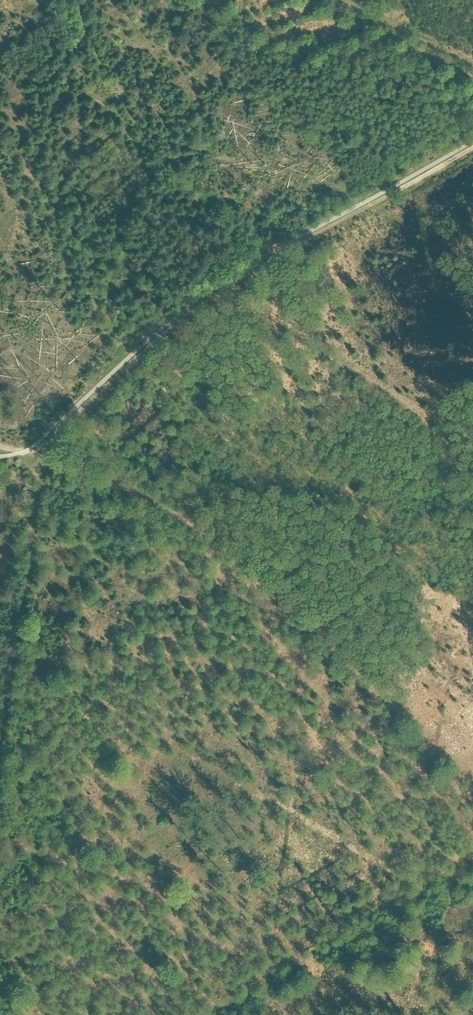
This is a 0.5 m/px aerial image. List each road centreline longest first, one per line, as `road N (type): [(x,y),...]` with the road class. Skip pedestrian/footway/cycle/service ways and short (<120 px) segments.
road 1 (track): [(472,775),(197,525),(80,468),(31,456)]
road 2 (track): [(31,456),(190,314),(311,237),(472,151)]
road 3 (track): [(342,0),(472,68)]

